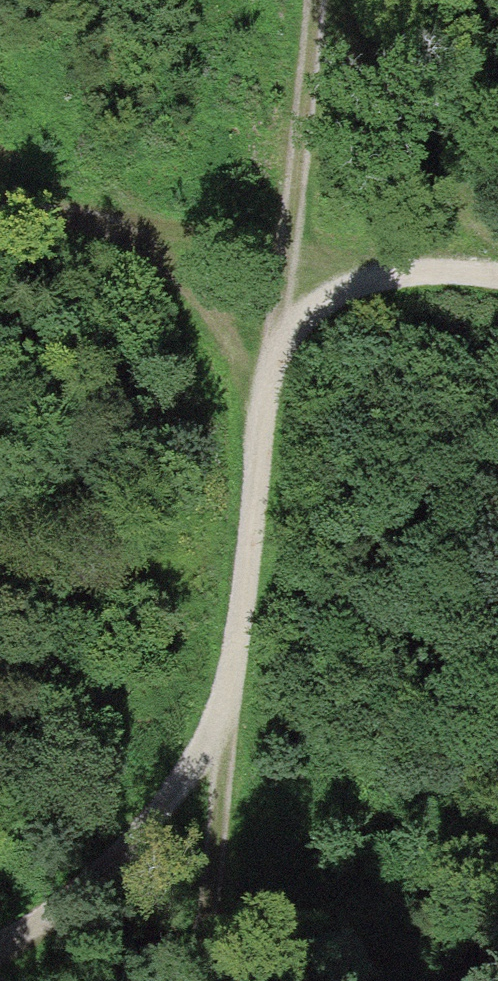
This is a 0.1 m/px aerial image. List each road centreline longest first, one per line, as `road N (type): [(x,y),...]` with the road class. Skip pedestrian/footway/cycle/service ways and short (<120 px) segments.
road 1 (track): [(160,980),(221,732),(281,236)]
road 2 (track): [(0,945),(83,895),(178,803),(221,732)]
road 3 (track): [(497,246),(430,175),(331,0)]
road 4 (track): [(0,212),(281,236)]
road 5 (track): [(281,236),(310,0)]
road 6 (track): [(107,224),(189,290),(232,337),(261,396)]
road 7 (track): [(497,281),(281,236)]
road 8 (track): [(427,266),(333,294),(266,355)]

